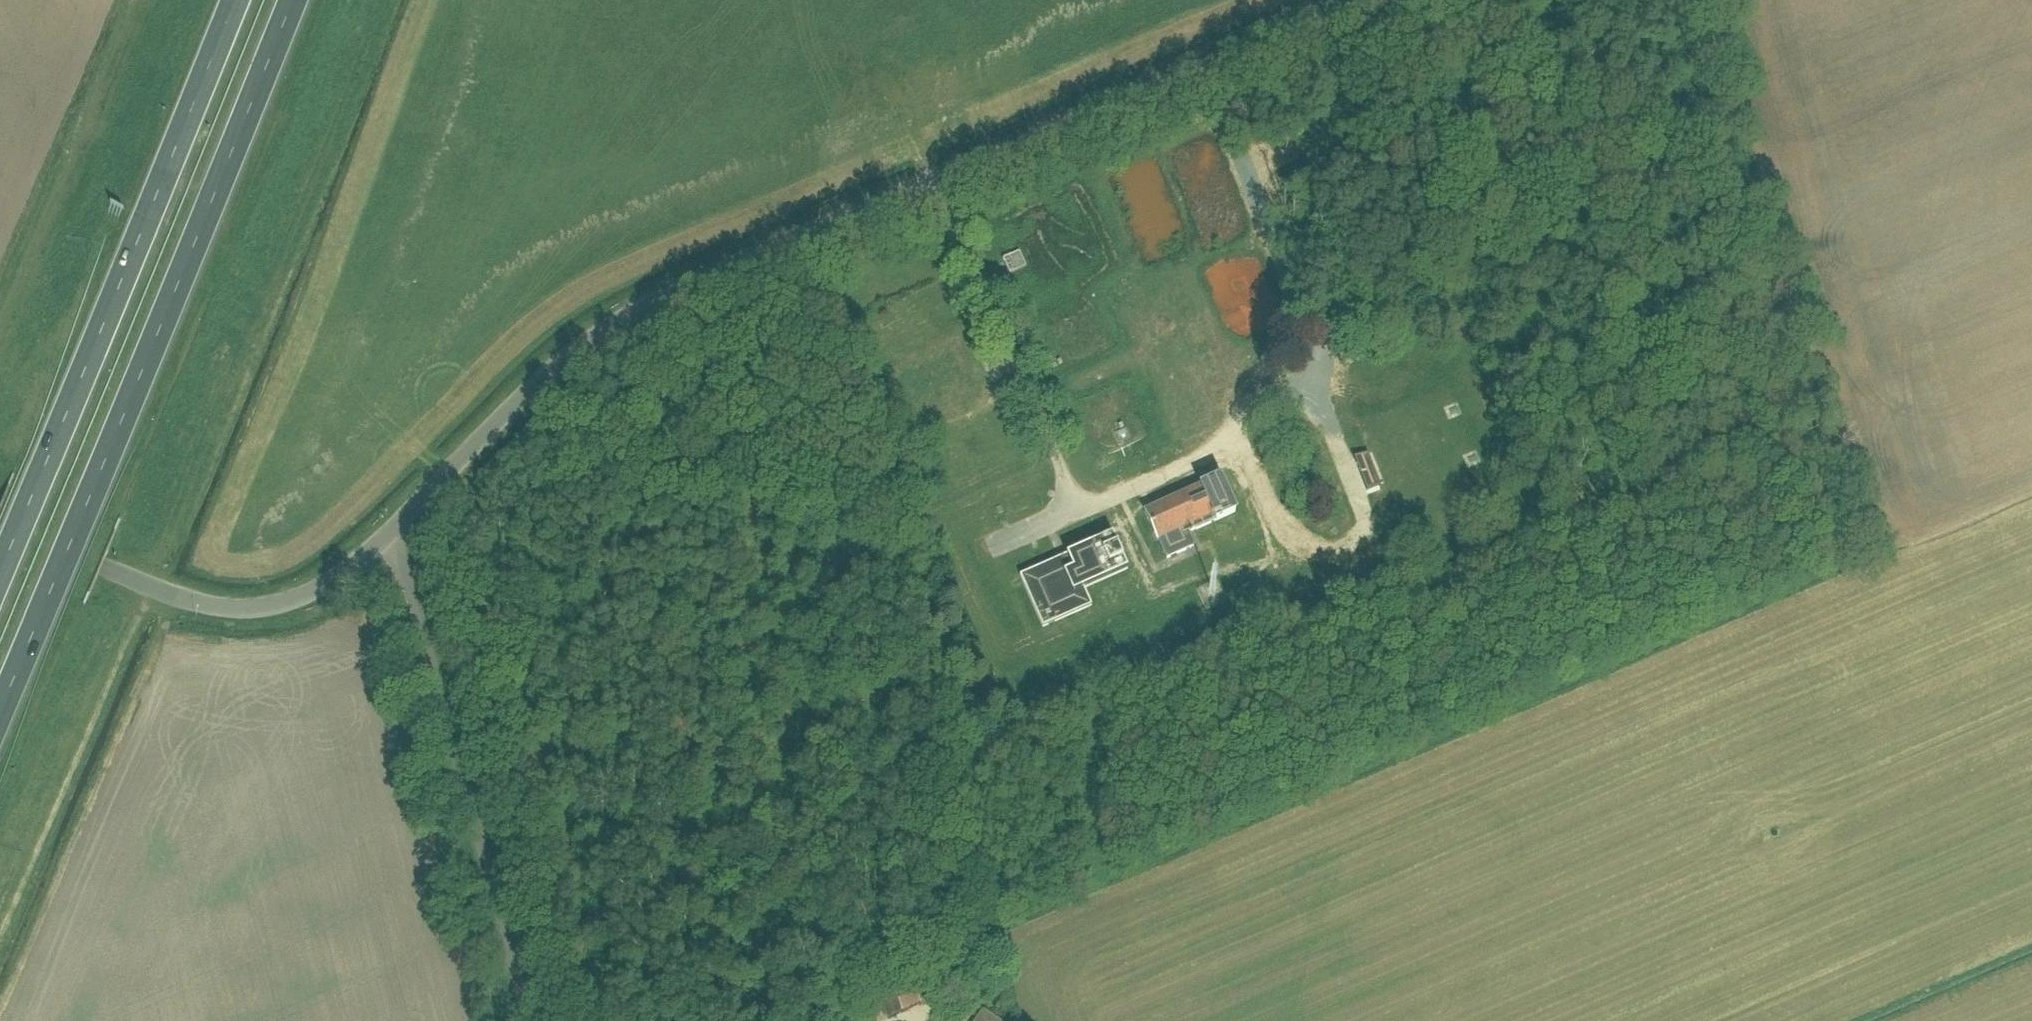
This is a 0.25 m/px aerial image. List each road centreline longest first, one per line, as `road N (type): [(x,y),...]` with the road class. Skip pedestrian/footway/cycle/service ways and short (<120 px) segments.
road 1 (trunk): [(0,709),(291,0)]
road 2 (unclassified): [(378,540),(577,345),(668,294),(935,181)]
road 3 (trunk): [(236,0),(0,574)]
road 4 (unclassified): [(527,1020),(408,588),(378,540)]
road 5 (unclassified): [(935,181),(1363,0)]
road 6 (residential): [(935,181),(1078,510)]
road 7 (unclassified): [(101,567),(214,607),(256,610),(326,586),(378,540)]

